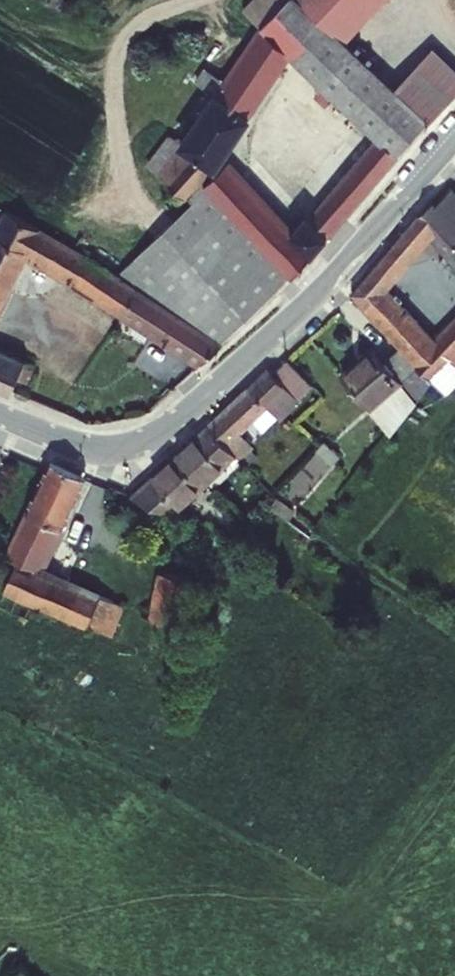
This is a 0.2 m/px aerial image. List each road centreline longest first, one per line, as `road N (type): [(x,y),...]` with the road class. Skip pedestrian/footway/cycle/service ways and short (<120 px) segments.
road 1 (tertiary): [(0,413),(102,451),(151,439),(323,290),(454,140)]

